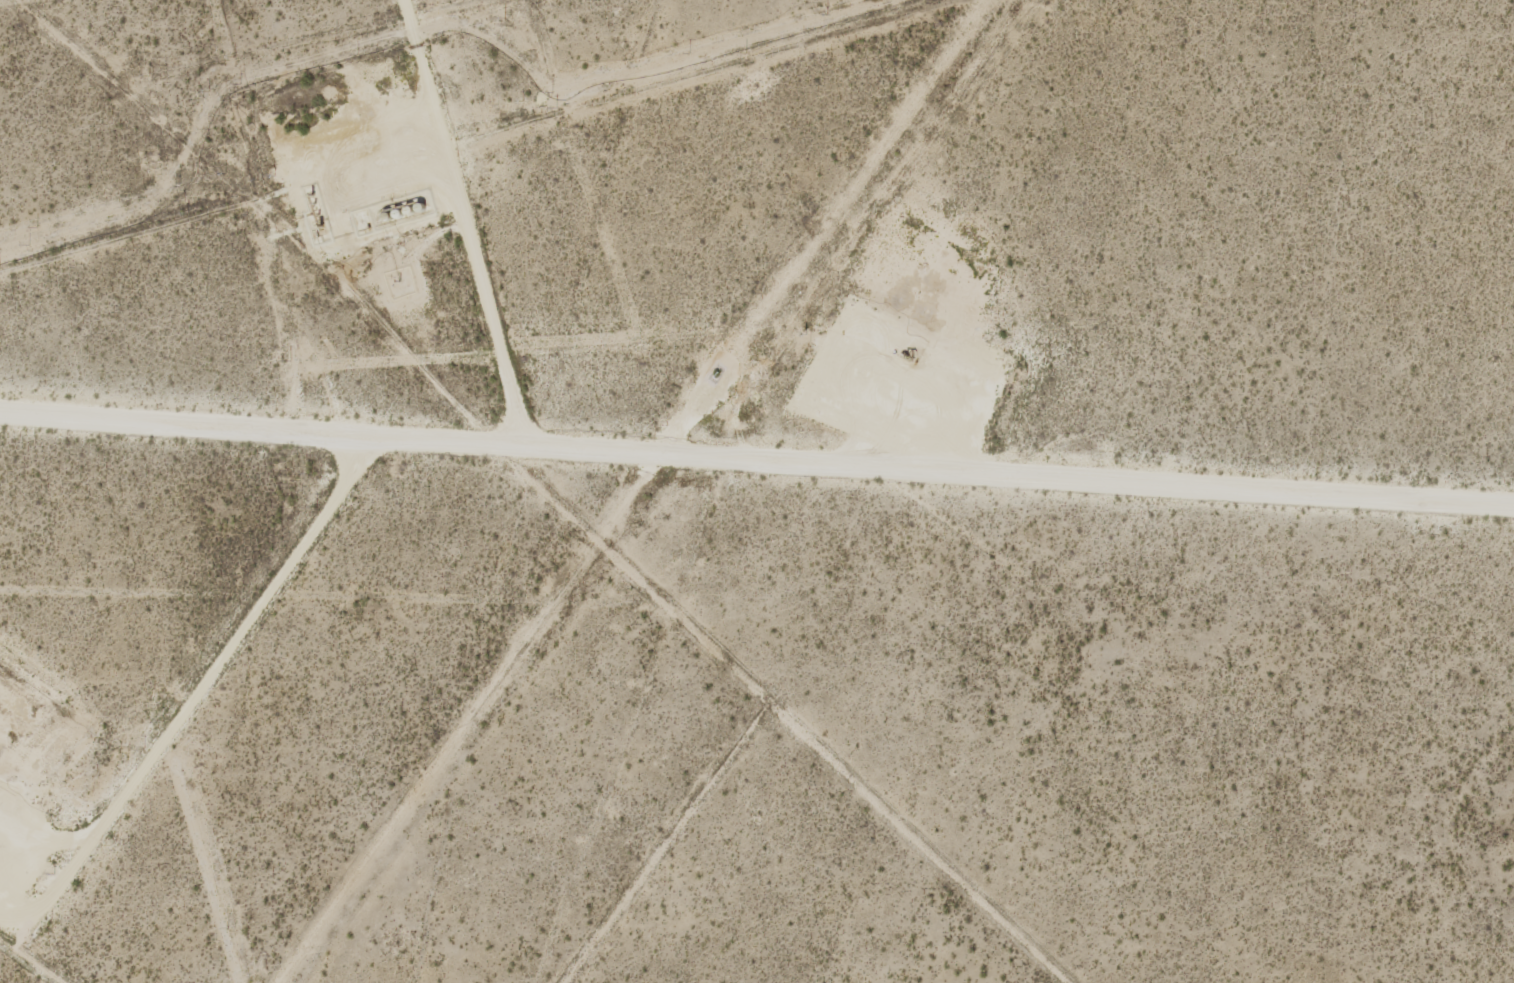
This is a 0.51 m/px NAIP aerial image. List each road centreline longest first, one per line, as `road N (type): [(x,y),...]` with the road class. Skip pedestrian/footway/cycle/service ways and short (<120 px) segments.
road 1 (track): [(1513,492),(0,405)]

